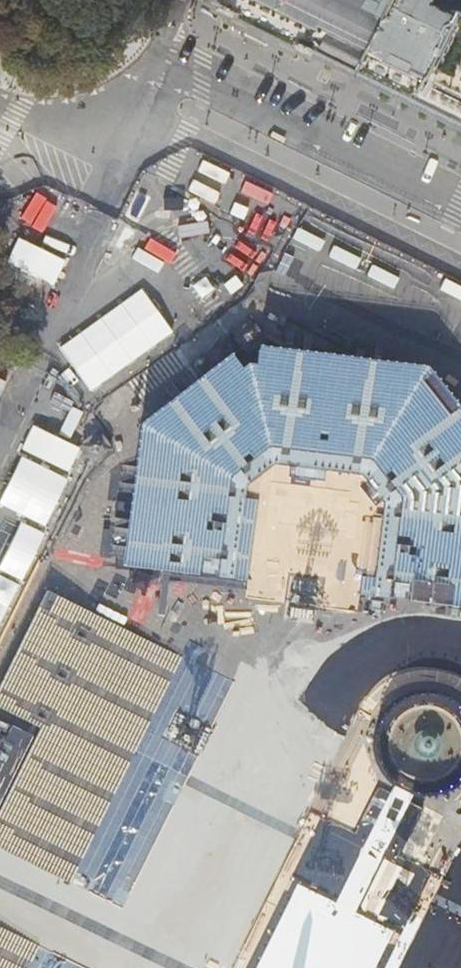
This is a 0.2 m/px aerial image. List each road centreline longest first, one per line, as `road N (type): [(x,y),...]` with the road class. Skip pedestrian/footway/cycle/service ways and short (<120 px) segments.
road 1 (primary): [(433,531),(357,532),(291,555),(255,589),(96,895)]
road 2 (primary): [(183,938),(309,688),(363,606),(433,531)]
road 3 (residential): [(460,210),(154,56),(117,128)]
road 4 (primary): [(322,235),(276,233),(202,254),(76,335)]
road 5 (unclassified): [(322,235),(117,128)]
road 6 (unclassified): [(117,128),(67,240),(76,335)]
road 7 (primary): [(76,335),(0,472)]
road 8 (primary): [(460,301),(322,235)]
road 9 (residential): [(117,128),(44,137),(0,122)]

